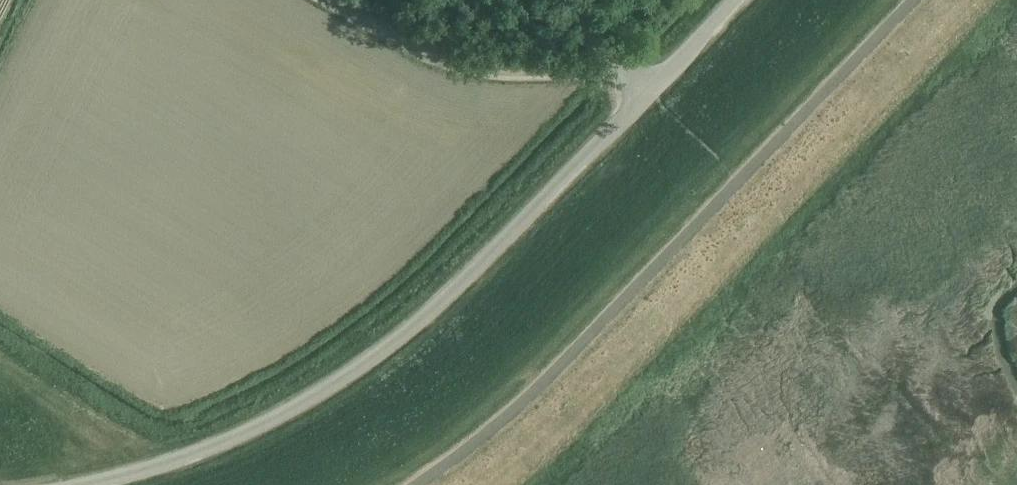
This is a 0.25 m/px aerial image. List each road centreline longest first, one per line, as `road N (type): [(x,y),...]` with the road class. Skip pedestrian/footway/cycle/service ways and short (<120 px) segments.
road 1 (unclassified): [(81,484),(233,437),(382,351),(471,273),(737,0)]
road 2 (track): [(647,92),(615,70),(502,73),(447,62),(323,0)]

